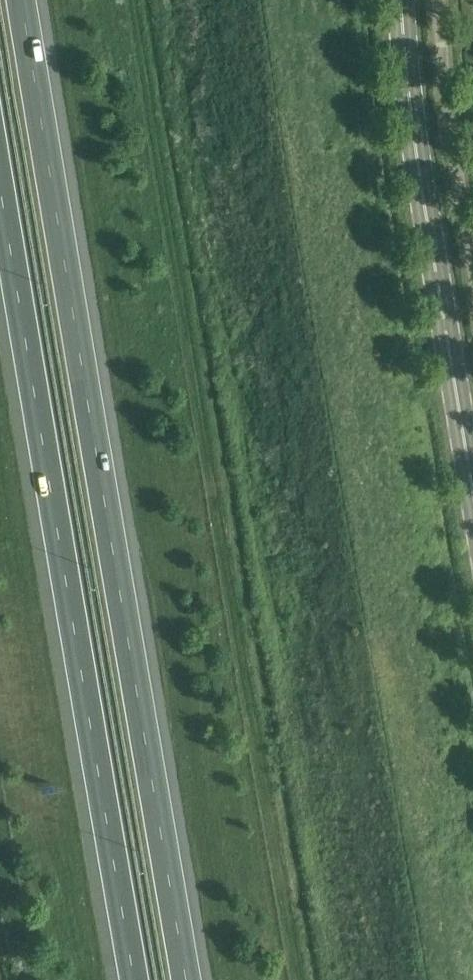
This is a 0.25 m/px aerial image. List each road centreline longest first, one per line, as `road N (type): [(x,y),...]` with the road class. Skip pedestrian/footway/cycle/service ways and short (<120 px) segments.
road 1 (motorway): [(186,979),(23,0)]
road 2 (motorway): [(0,173),(135,979)]
road 3 (tertiary): [(472,460),(418,124),(407,0)]

